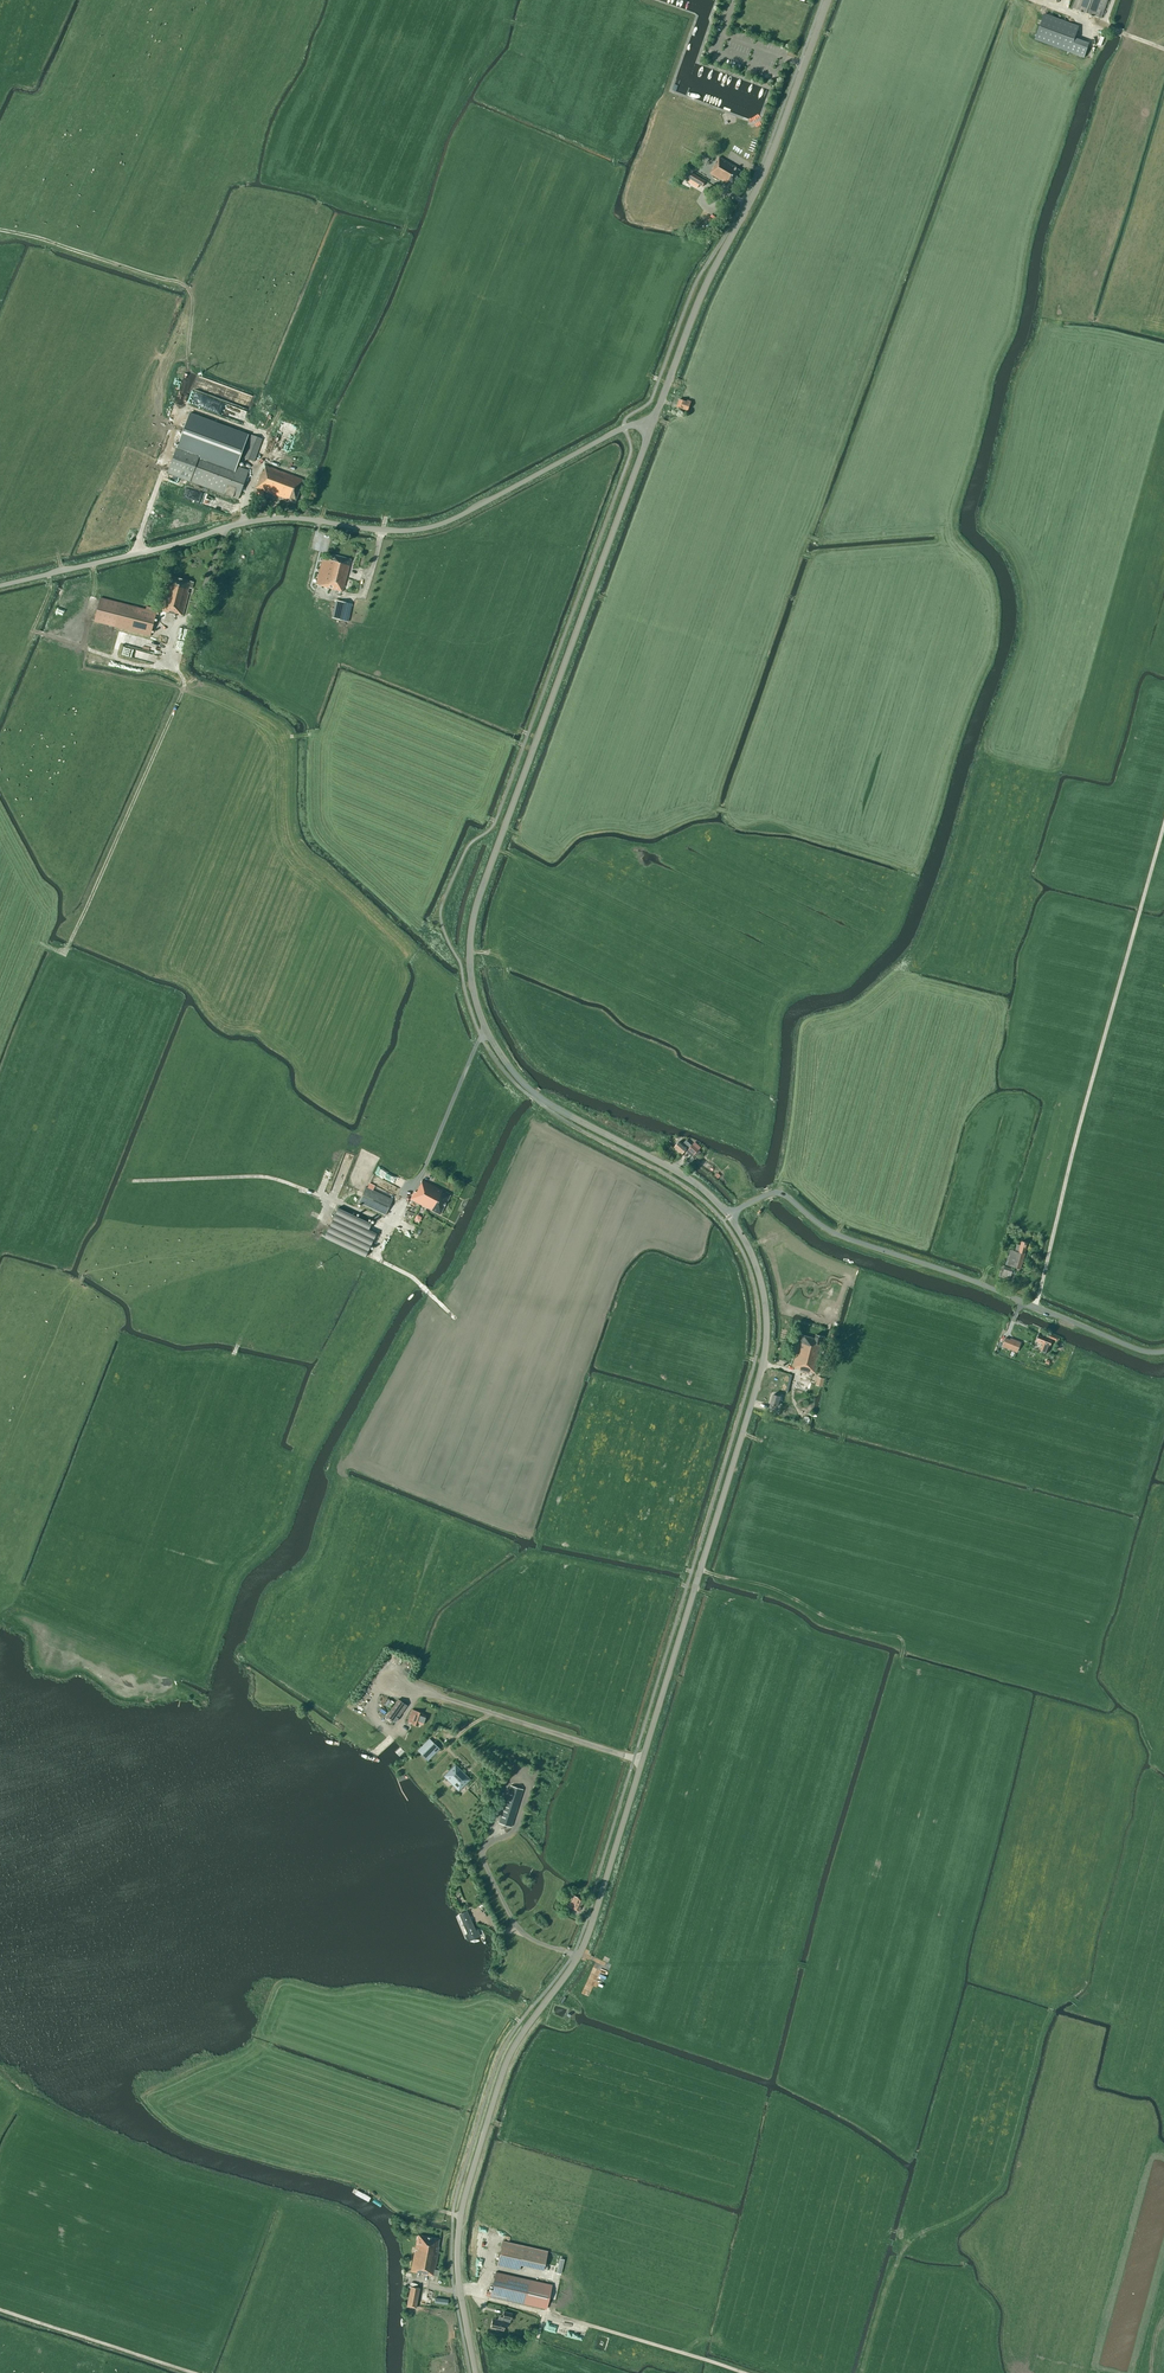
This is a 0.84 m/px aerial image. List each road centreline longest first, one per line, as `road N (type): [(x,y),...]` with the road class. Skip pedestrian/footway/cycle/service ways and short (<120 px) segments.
road 1 (tertiary): [(729,1217),(694,1182),(524,1084),(486,1030),(470,967),(478,899),(653,424)]
road 2 (unclassified): [(653,424),(625,427),(431,527),(267,519),(0,585)]
road 3 (tertiary): [(476,2372),(457,2256),(466,2195),(507,2060),(581,1955),(643,1762)]
road 4 (tertiary): [(643,1762),(765,1357),(762,1282),(729,1217)]
road 5 (track): [(92,564),(86,650),(178,670),(183,692),(65,953),(38,943)]
road 6 (track): [(1035,1306),(1163,824)]
road 7 (unclassified): [(1163,1352),(1138,1350),(845,1238),(782,1194),(729,1217)]
road 8 (tertiary): [(653,424),(704,288),(769,166),(830,0)]
road 9 (track): [(183,406),(192,380),(192,308),(183,285),(0,230)]
road 10 (track): [(460,2295),(570,2319),(744,2372)]
road 11 (residential): [(643,1762),(438,1695)]
road 12 (track): [(192,2372),(0,2311)]
road 13 (track): [(48,574),(50,591),(0,710)]

